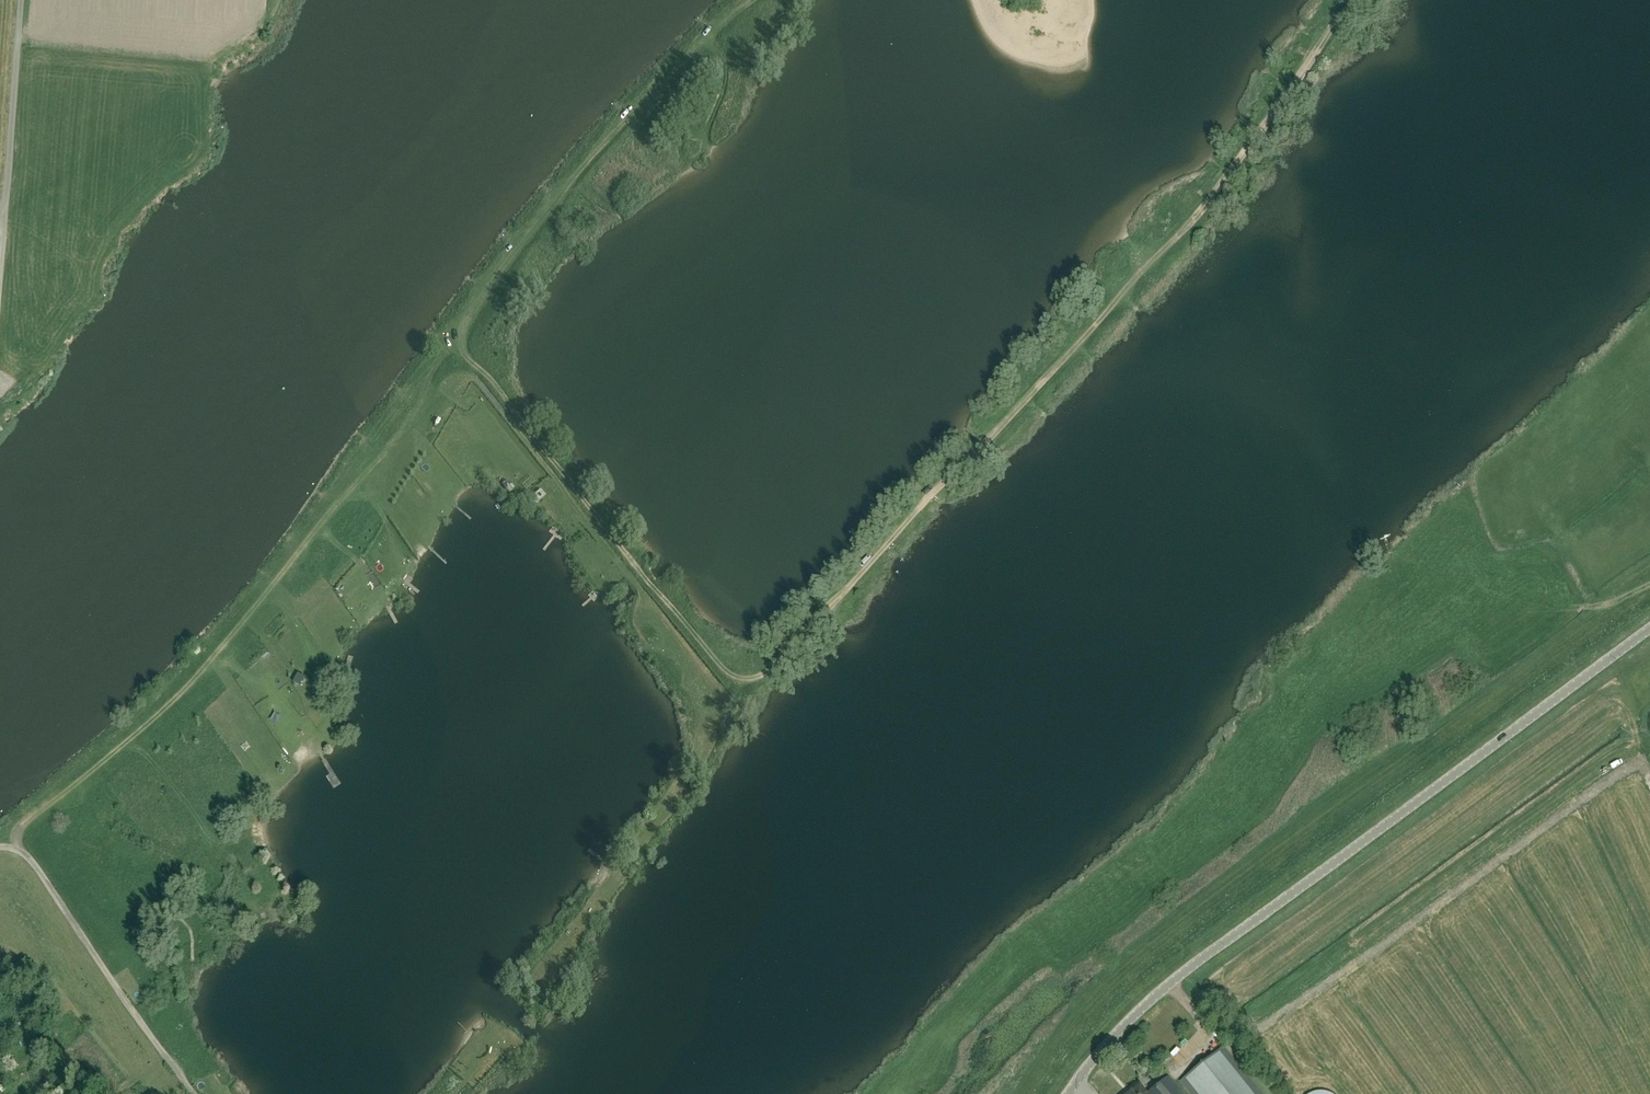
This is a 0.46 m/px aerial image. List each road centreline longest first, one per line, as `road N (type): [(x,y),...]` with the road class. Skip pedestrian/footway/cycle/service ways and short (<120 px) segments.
road 1 (tertiary): [(1067,1093),(1114,1036),(1232,935),(1649,630)]
road 2 (track): [(197,1093),(35,867),(0,849)]
road 3 (unclassified): [(0,273),(20,0)]

